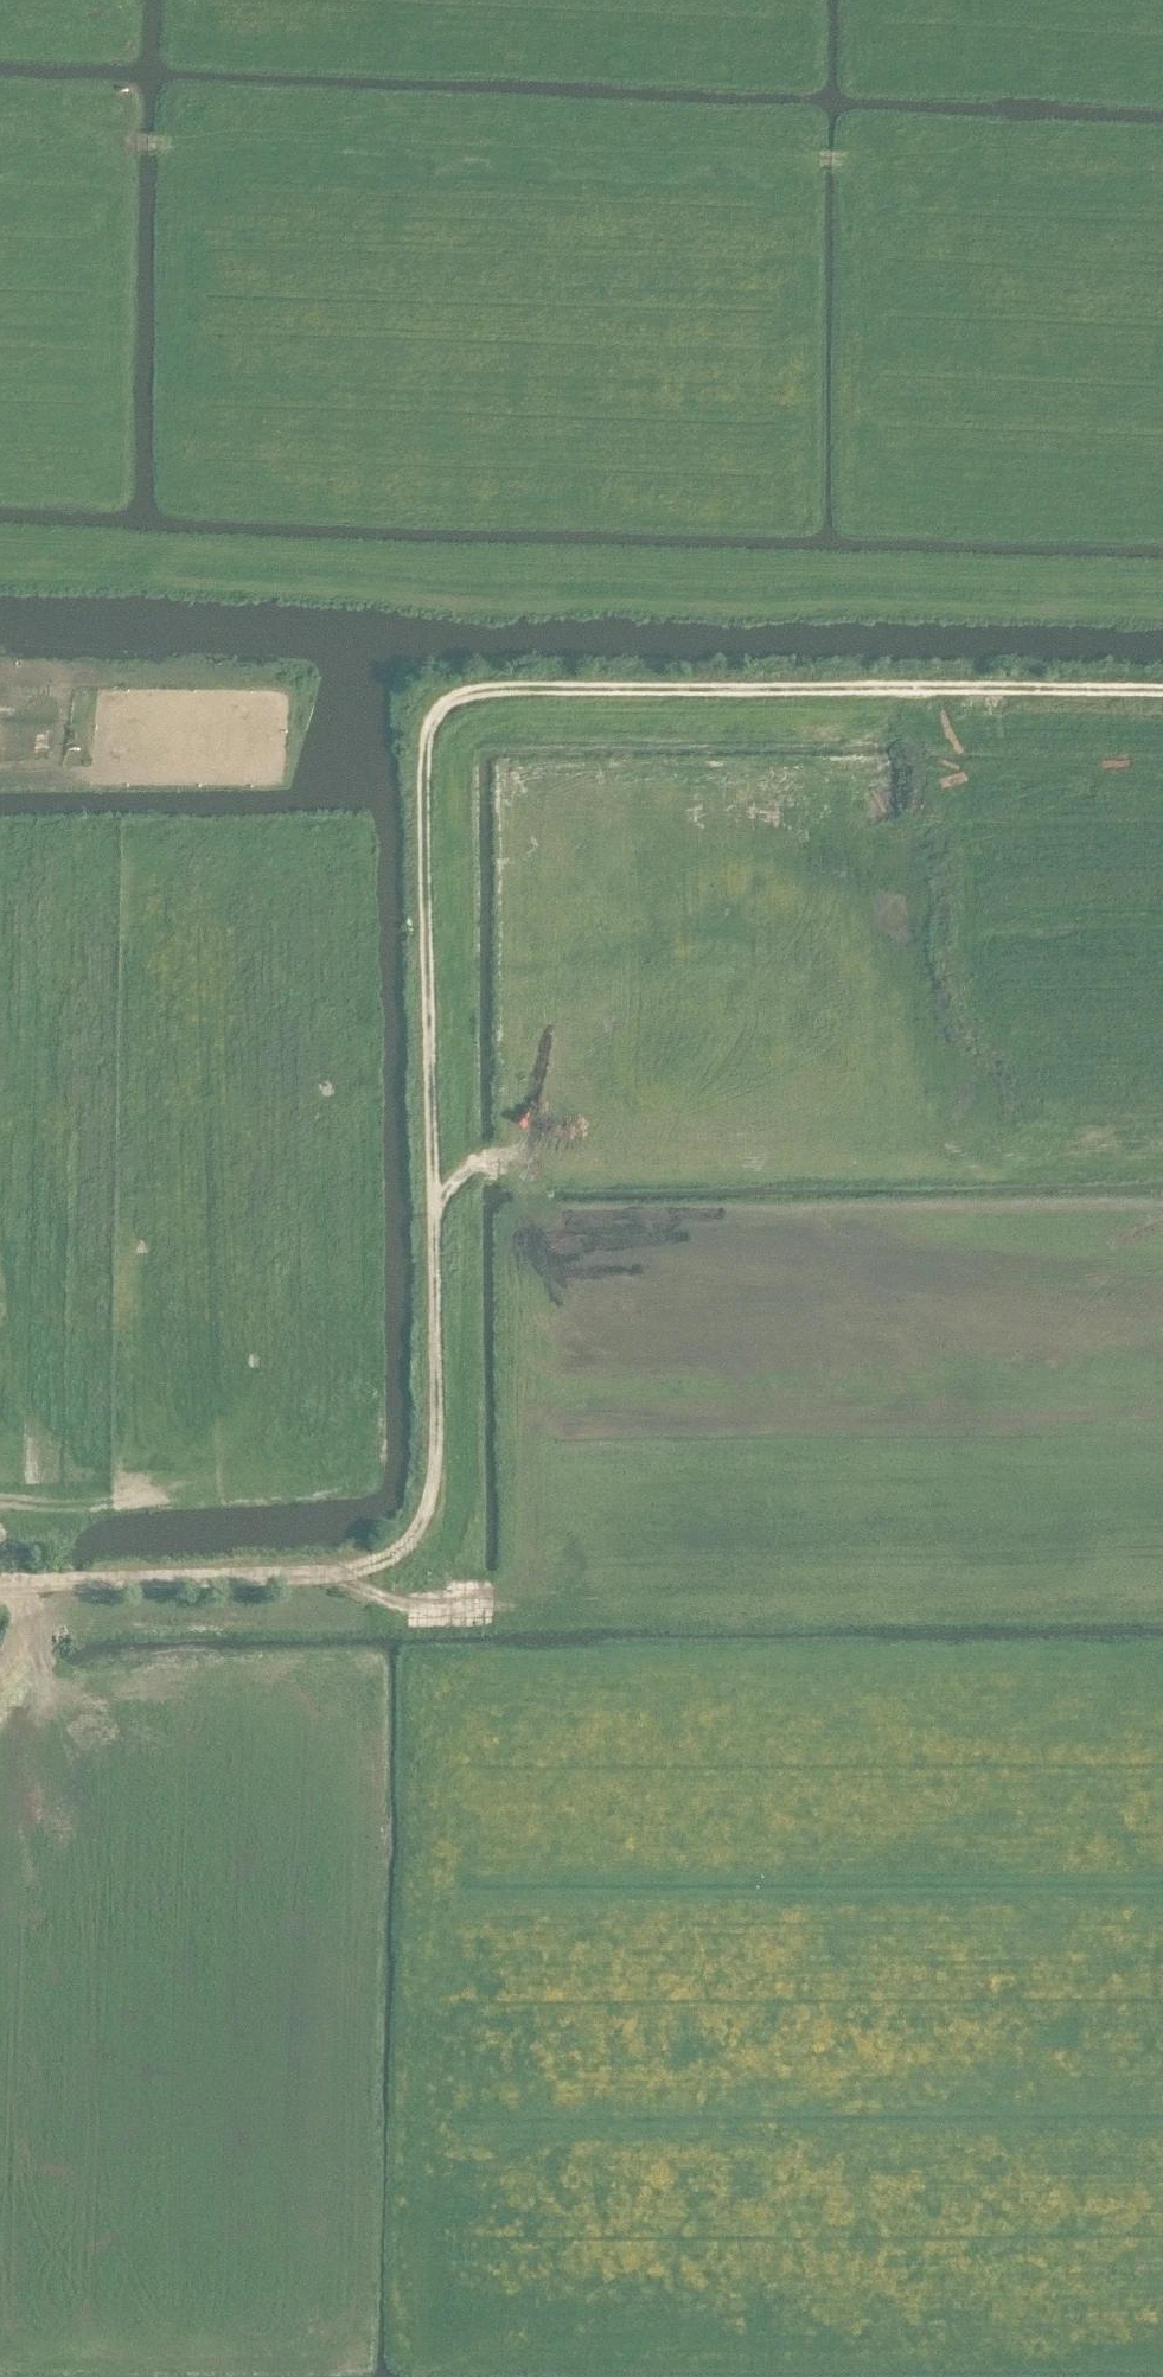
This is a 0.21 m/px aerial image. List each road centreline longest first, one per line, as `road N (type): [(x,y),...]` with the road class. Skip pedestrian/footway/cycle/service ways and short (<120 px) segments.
road 1 (track): [(1162,693),(659,686),(466,691),(438,705),(425,732),(436,1481),(411,1548),(345,1572),(413,1607),(490,1606)]
road 2 (track): [(345,1572),(0,1584)]

